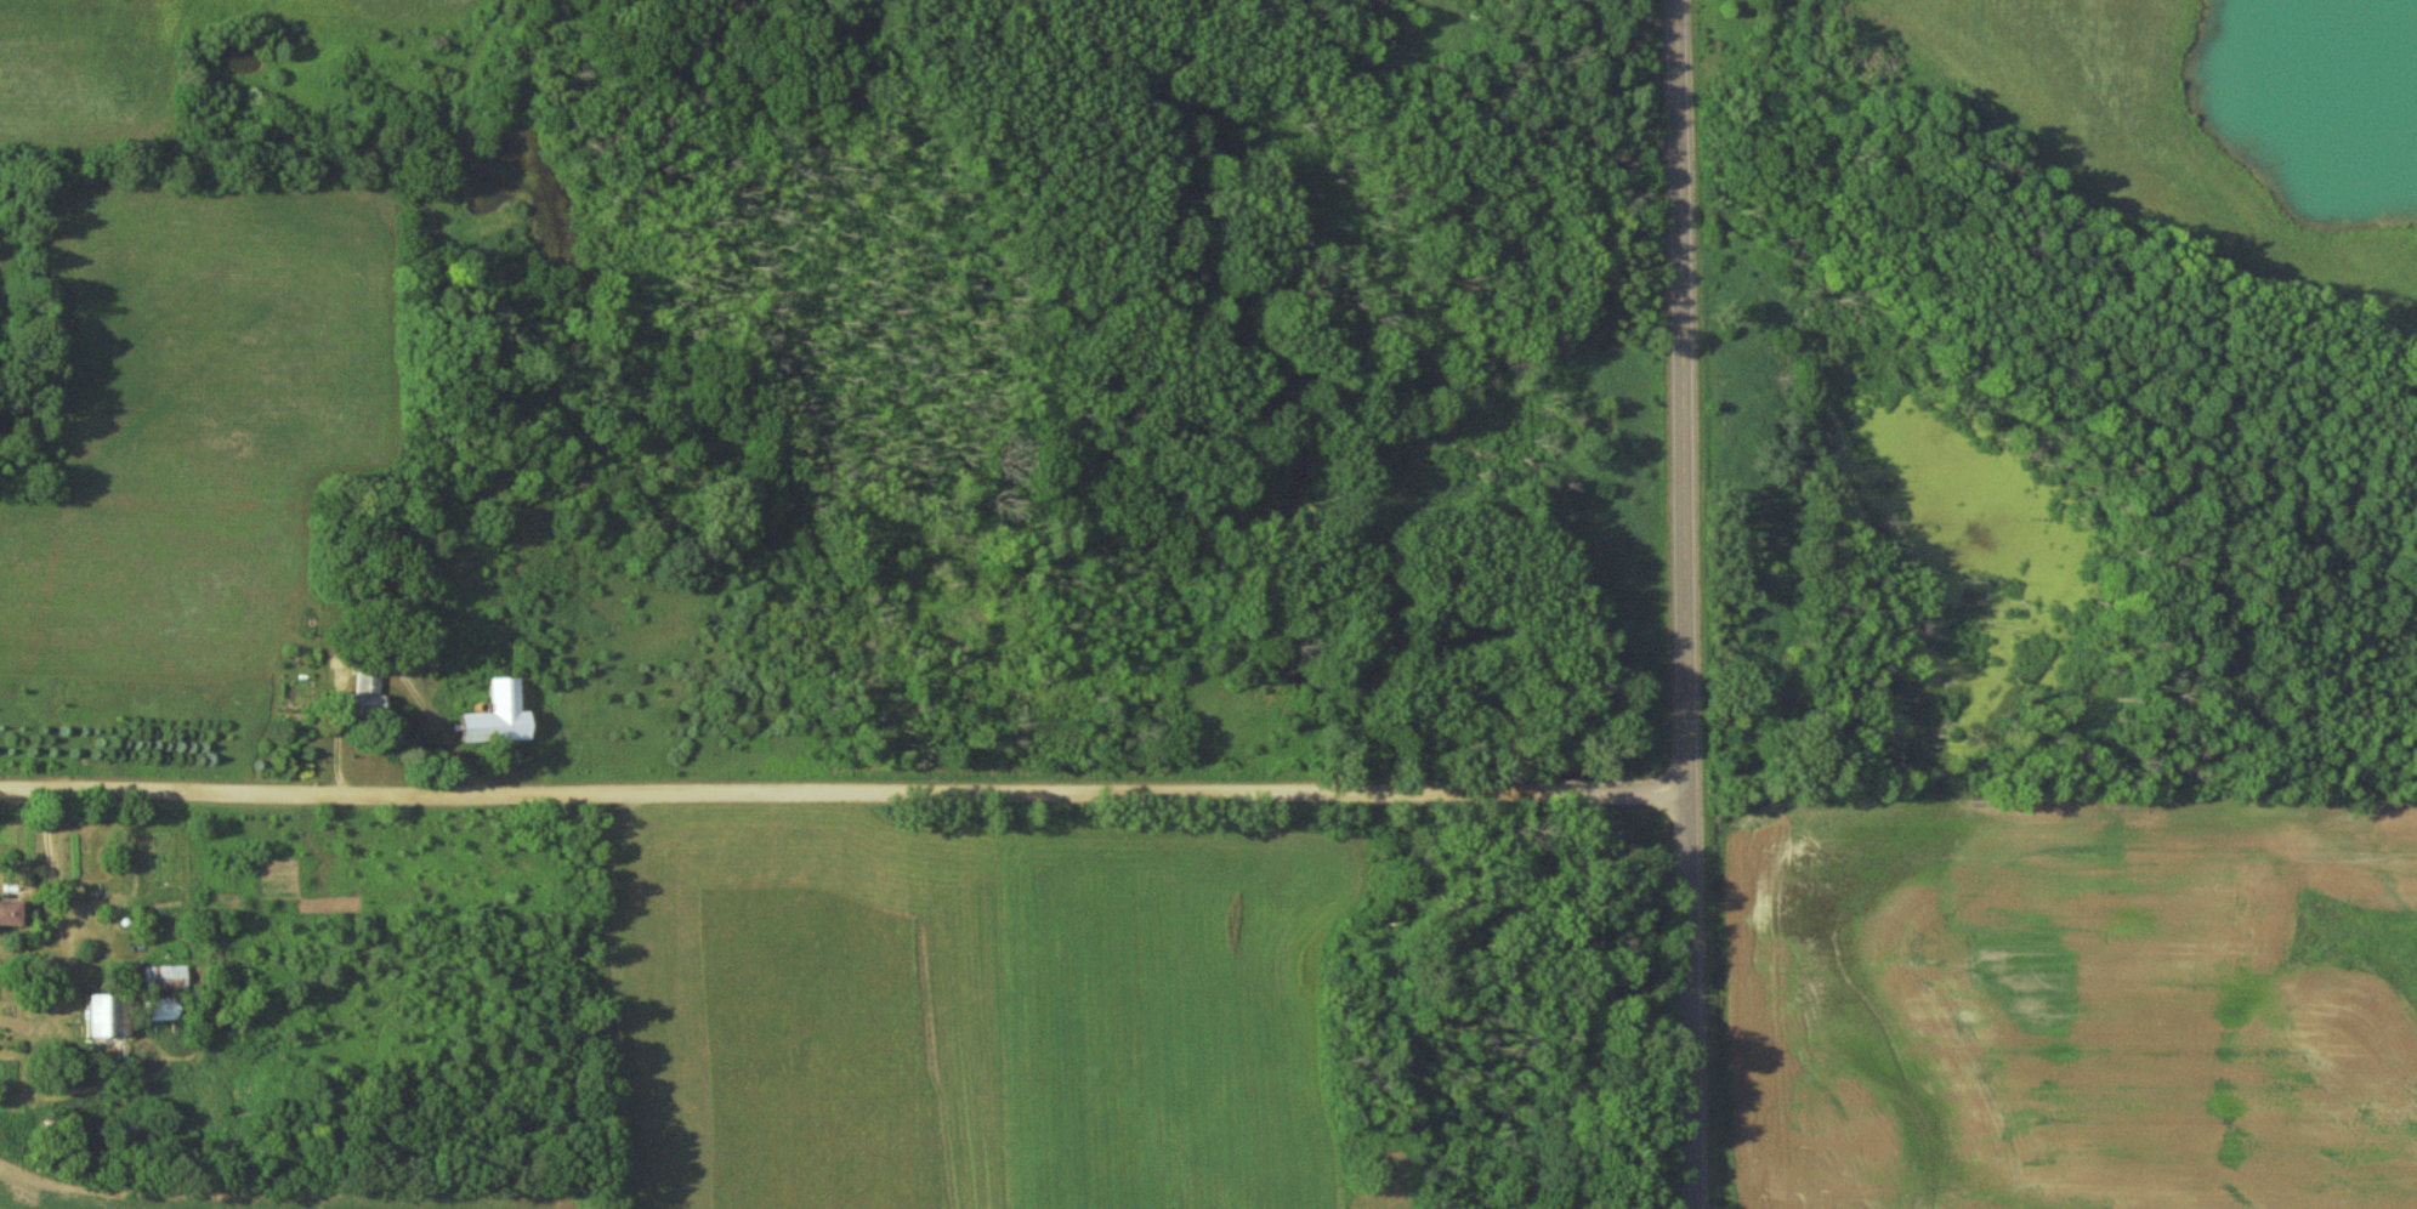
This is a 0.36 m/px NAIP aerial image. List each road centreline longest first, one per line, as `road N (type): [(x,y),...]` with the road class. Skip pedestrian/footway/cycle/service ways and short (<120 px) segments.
road 1 (residential): [(1690,794),(295,799),(0,791)]
road 2 (tertiary): [(1695,1208),(1679,0)]

